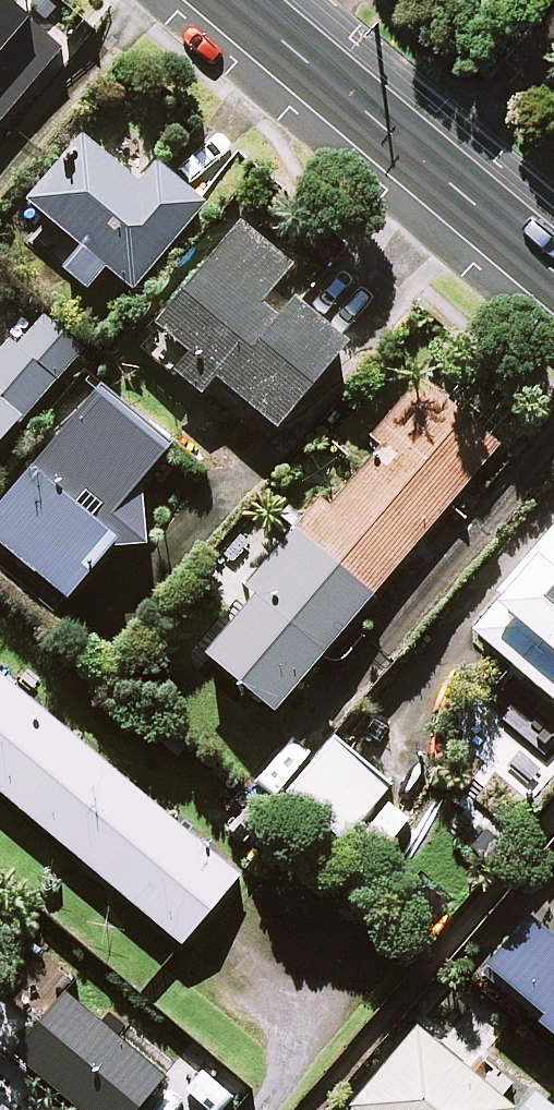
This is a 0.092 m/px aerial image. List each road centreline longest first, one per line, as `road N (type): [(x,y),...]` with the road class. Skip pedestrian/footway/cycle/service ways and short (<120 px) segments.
road 1 (tertiary): [(240,0),(553,272)]

